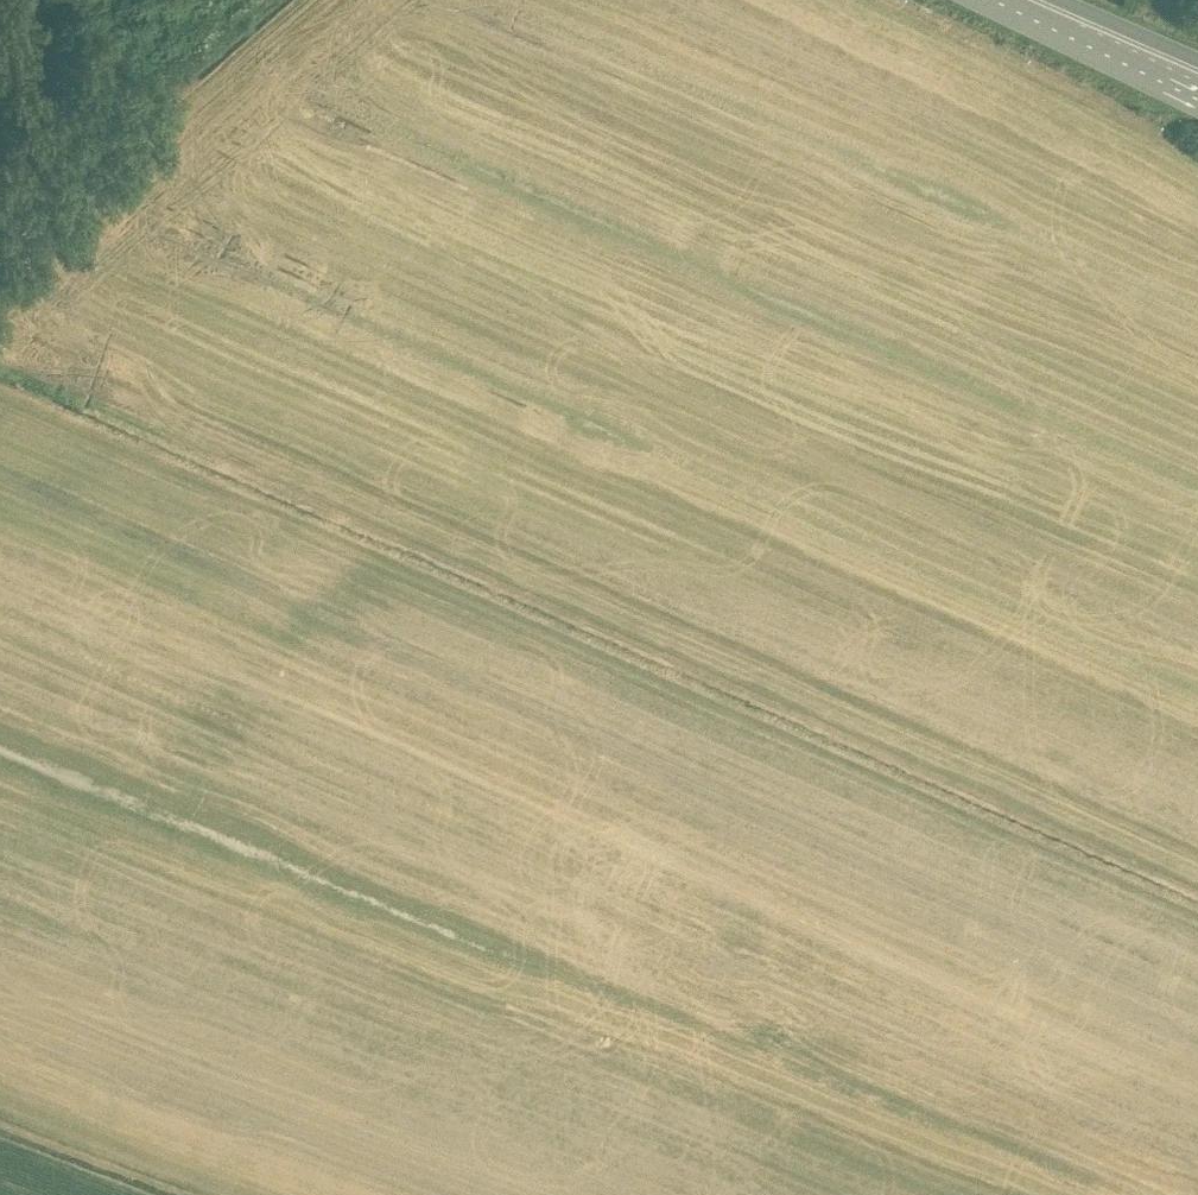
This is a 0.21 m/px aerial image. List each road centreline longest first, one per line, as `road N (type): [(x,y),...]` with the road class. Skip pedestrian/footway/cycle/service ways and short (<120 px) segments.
road 1 (primary): [(997,0),(1197,94)]
road 2 (primary): [(1197,60),(1060,0)]

